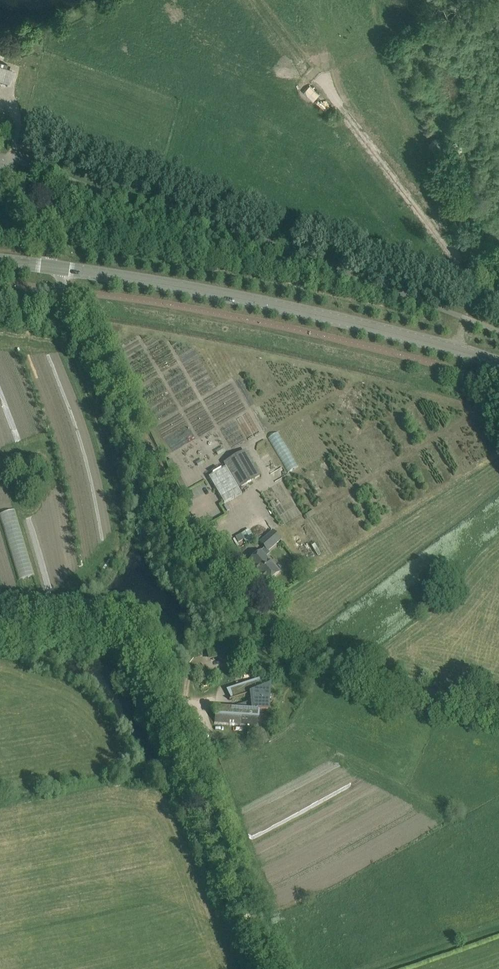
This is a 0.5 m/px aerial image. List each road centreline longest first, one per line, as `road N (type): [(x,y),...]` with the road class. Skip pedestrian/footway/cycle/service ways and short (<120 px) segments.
road 1 (unclassified): [(498,704),(387,684),(327,663),(244,600),(165,496),(54,266)]
road 2 (track): [(0,642),(73,632),(133,642),(264,968)]
road 3 (secondary): [(498,363),(327,315),(54,266)]

